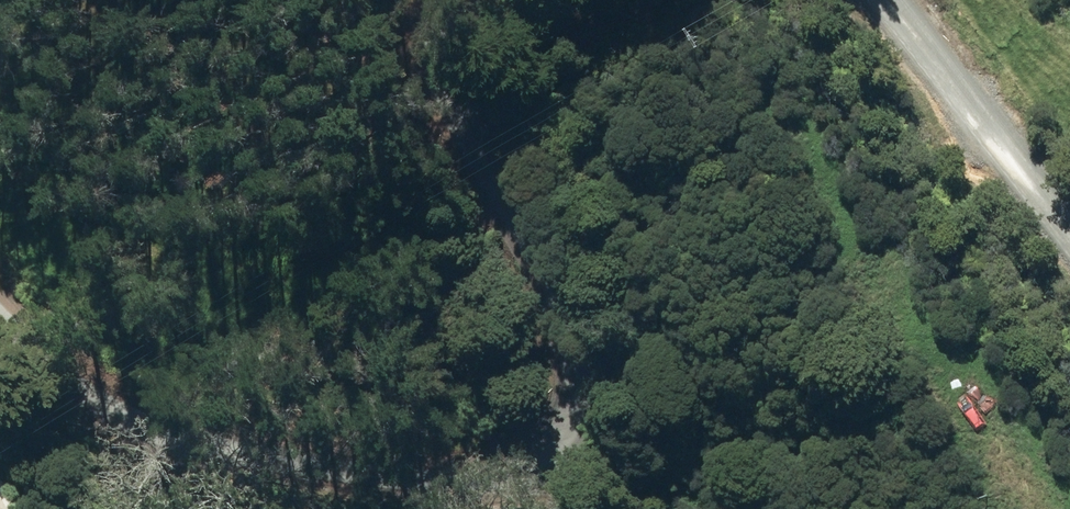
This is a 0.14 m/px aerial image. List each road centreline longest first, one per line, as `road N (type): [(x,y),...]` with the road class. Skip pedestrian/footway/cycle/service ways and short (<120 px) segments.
road 1 (unclassified): [(0,300),(139,433),(269,480),(435,505),(505,493),(554,463),(582,422),(570,307),(469,62),(472,0)]
road 2 (unclassified): [(877,0),(1069,239)]

